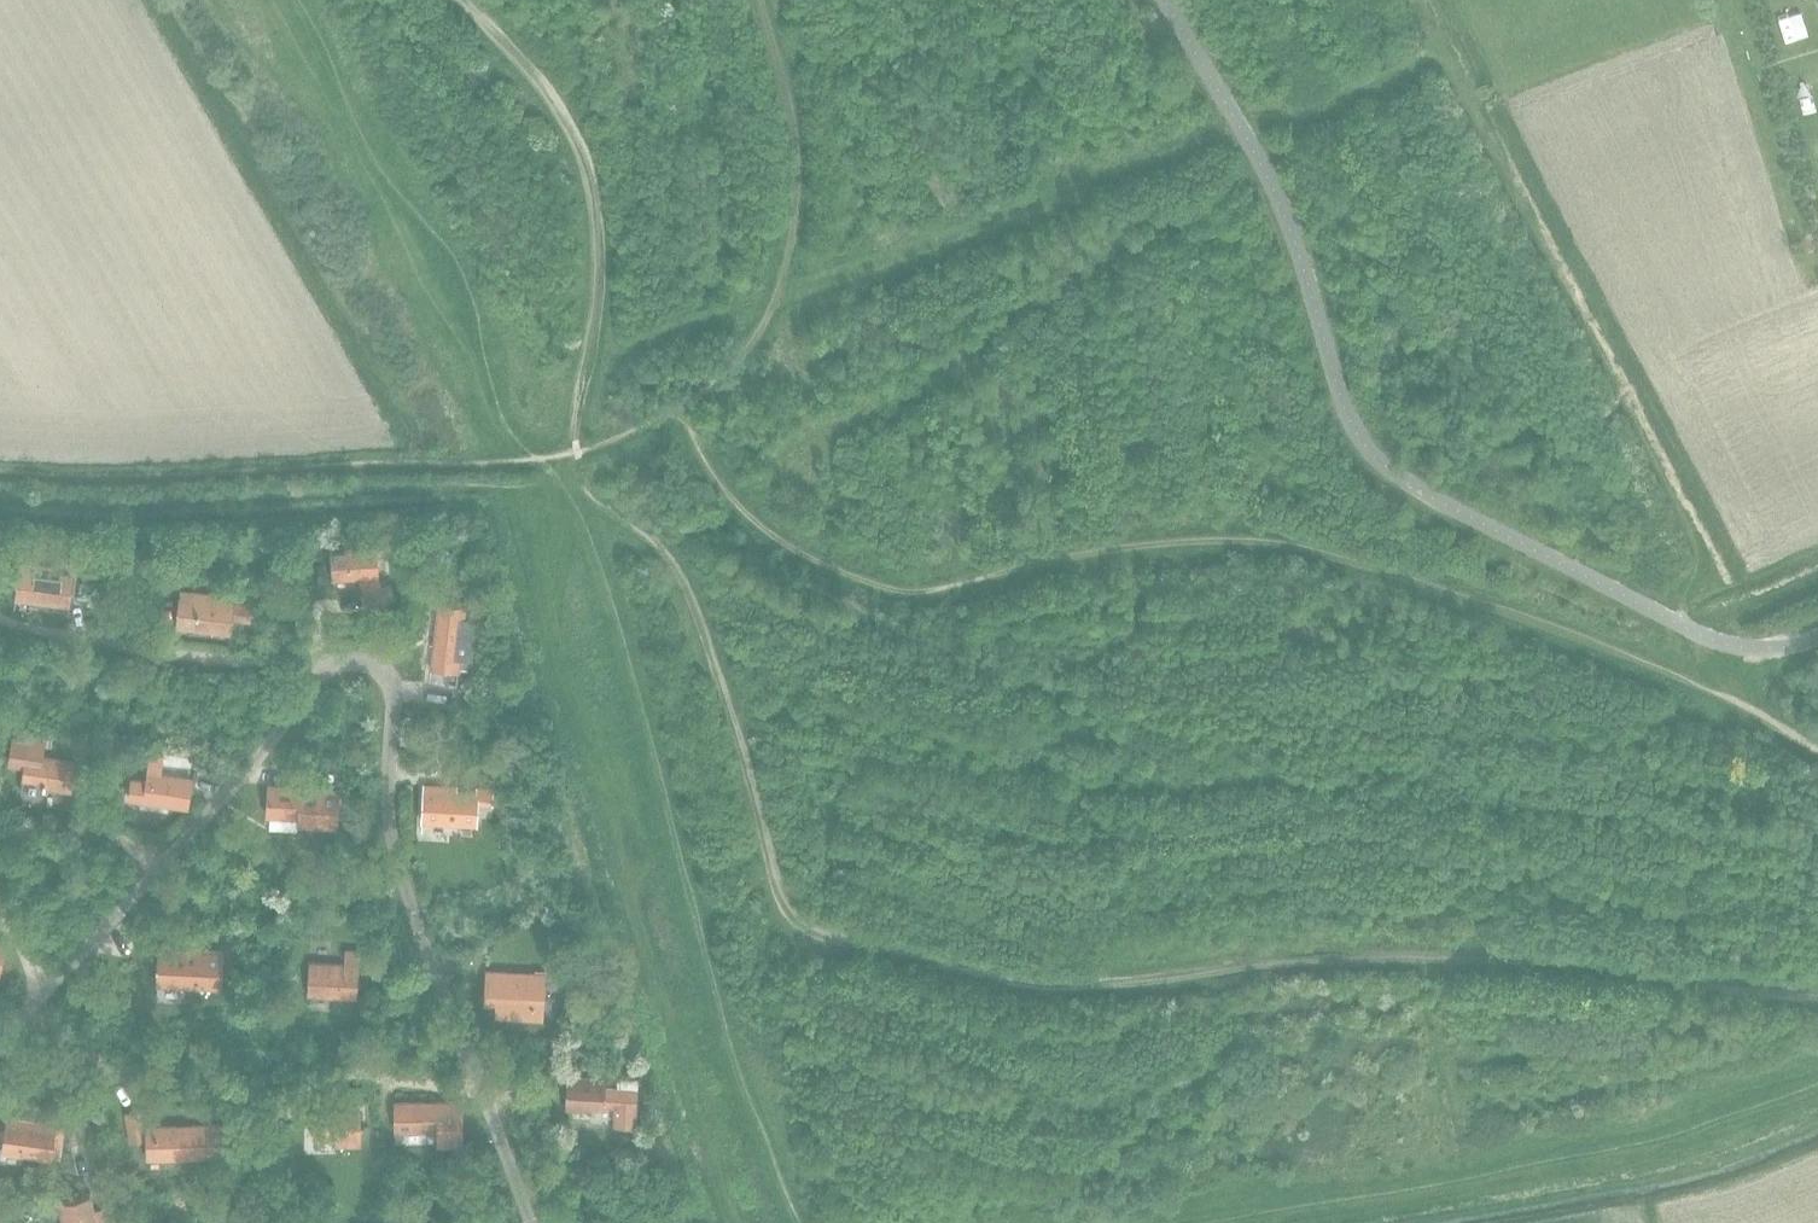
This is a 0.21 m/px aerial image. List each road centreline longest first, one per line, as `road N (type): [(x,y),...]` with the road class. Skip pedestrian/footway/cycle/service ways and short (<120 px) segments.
road 1 (residential): [(481,1082),(403,877),(391,829),(394,701),(385,672),(358,657),(325,664)]
road 2 (residential): [(220,1222),(249,1141),(274,1110),(319,1078),(355,1069),(459,1088),(481,1082)]
road 3 (residential): [(325,664),(116,645),(48,631),(0,609)]
road 4 (residential): [(157,871),(325,664)]
road 5 (residential): [(85,1179),(78,1120),(101,1067),(42,1020),(18,1017)]
road 6 (residential): [(42,989),(157,871)]
road 7 (residential): [(531,1222),(481,1082)]

